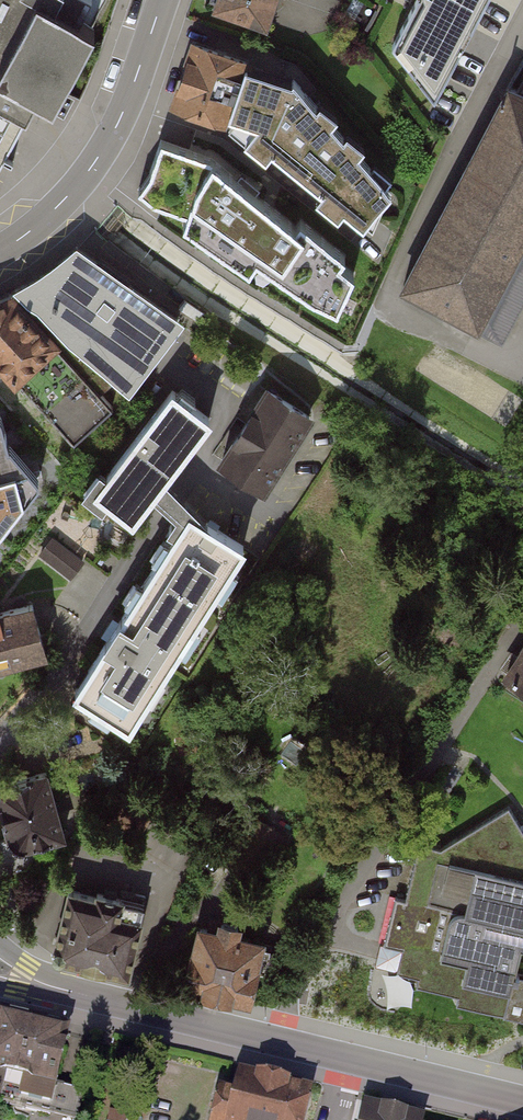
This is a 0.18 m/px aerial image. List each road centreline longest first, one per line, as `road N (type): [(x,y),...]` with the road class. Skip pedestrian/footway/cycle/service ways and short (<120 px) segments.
road 1 (secondary): [(0,970),(349,1059)]
road 2 (tertiary): [(163,0),(117,128),(90,170),(47,217),(0,250)]
road 3 (secondary): [(349,1059),(522,1101)]

